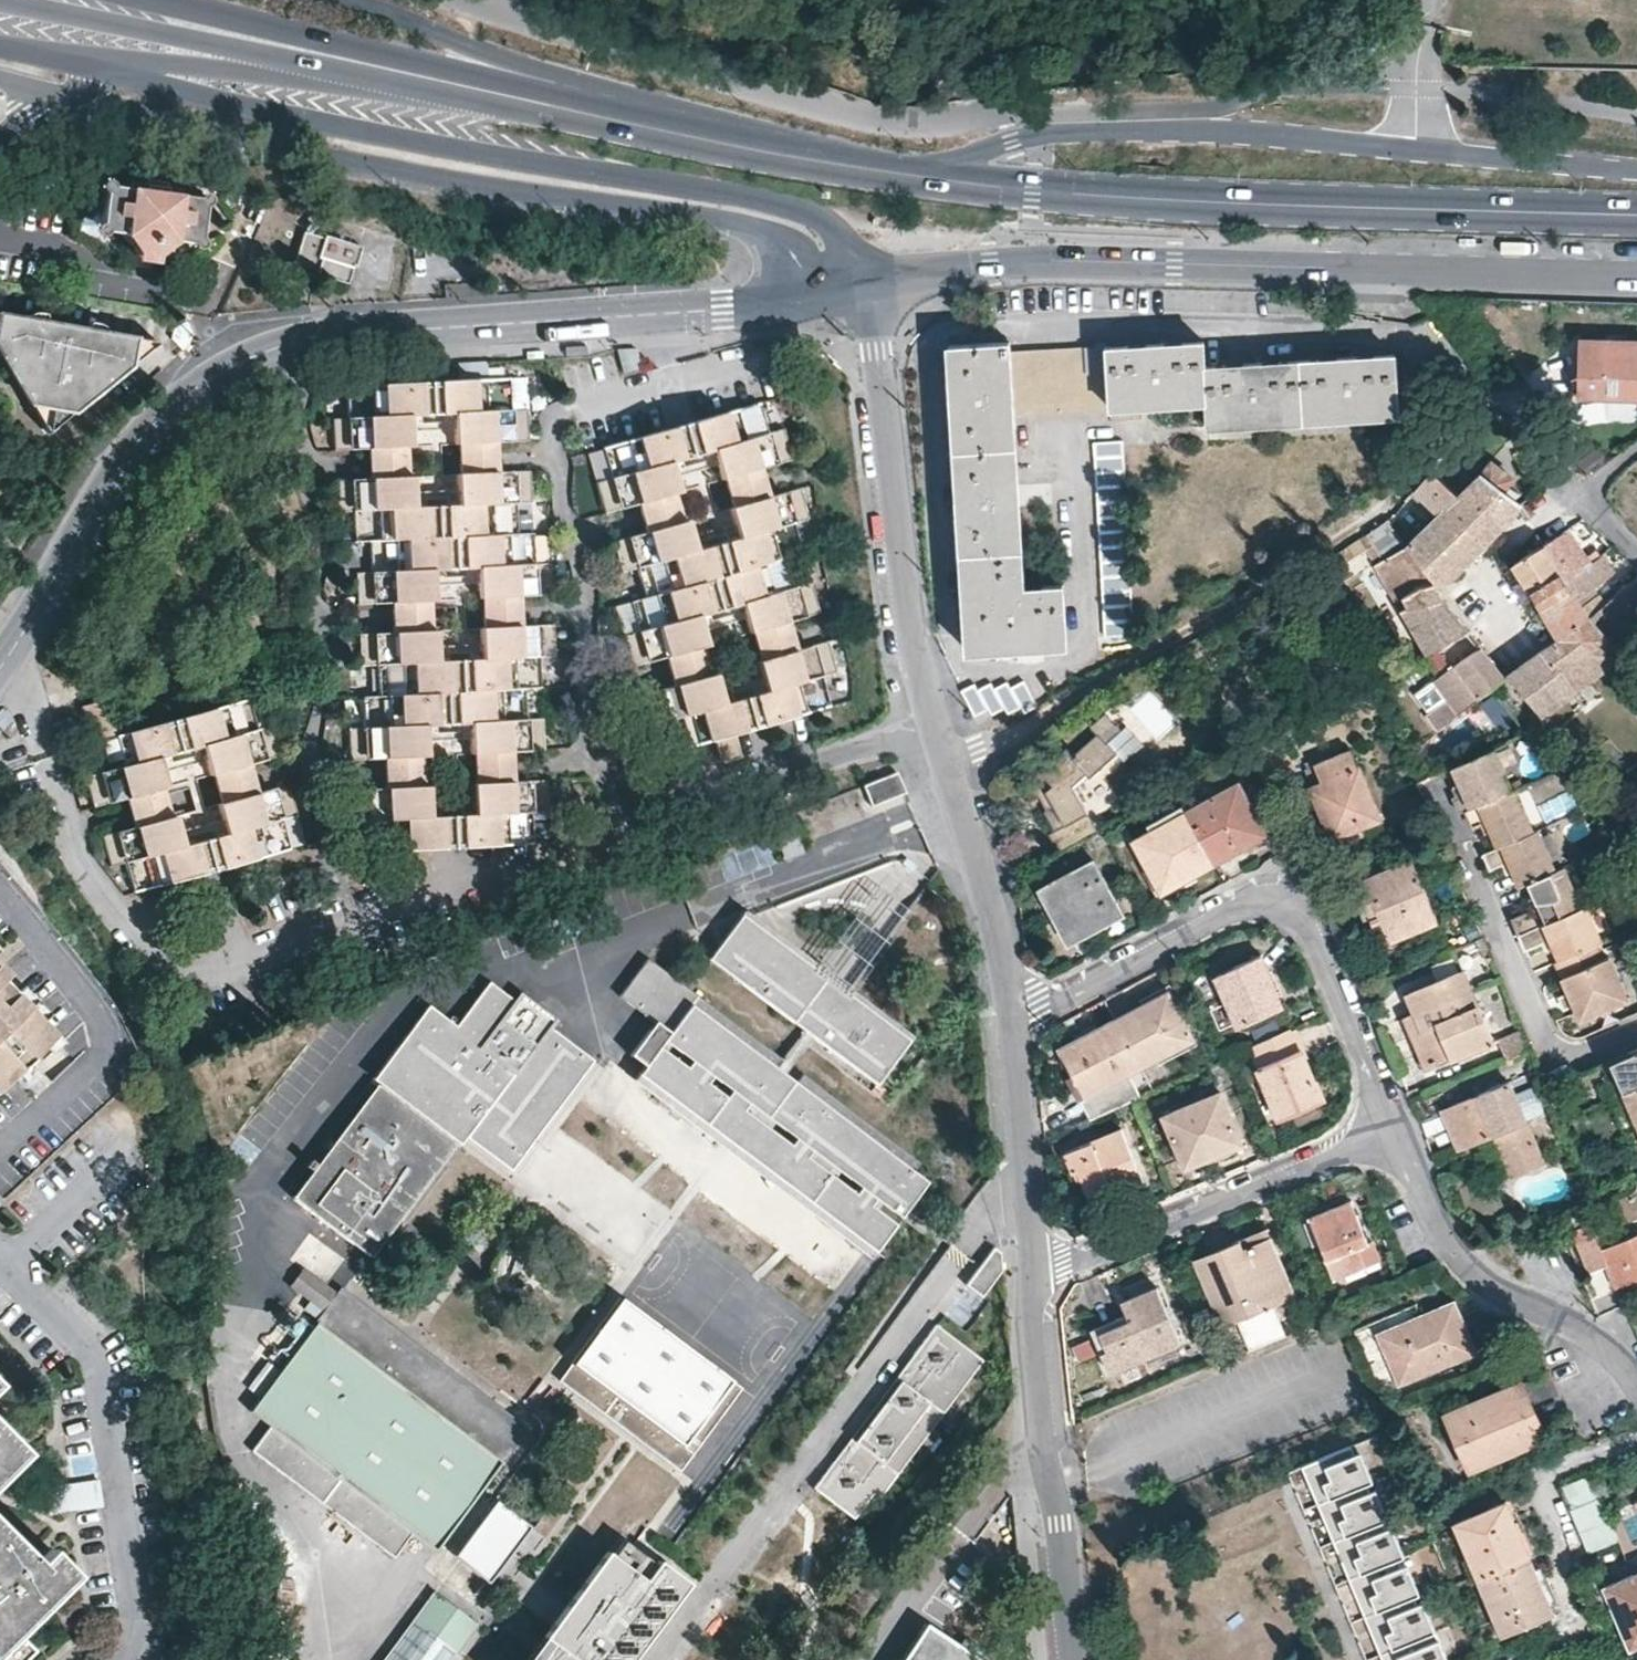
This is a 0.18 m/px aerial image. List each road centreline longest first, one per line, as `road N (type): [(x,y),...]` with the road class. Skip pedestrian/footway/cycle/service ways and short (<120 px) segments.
road 1 (tertiary): [(70,555),(136,451),(184,402),(234,365),(309,338),(853,291)]
road 2 (primary): [(853,291),(810,269),(776,230),(453,181),(66,94)]
road 3 (primary): [(108,70),(459,152),(784,201),(818,212),(831,227),(853,291)]
road 4 (tertiary): [(853,291),(962,264),(1043,259),(1636,280)]
road 5 (residential): [(1017,1024),(991,884),(913,632),(877,348),(853,291)]
road 6 (residential): [(1636,169),(1212,131),(1083,130),(1012,140),(923,177)]
road 7 (primary): [(923,177),(1297,207),(1636,215)]
road 8 (residential): [(1017,1024),(1269,897),(1302,902),(1396,1131)]
road 9 (track): [(1335,541),(958,767)]
road 10 (primary): [(730,140),(356,0)]
road 11 (residential): [(1074,1659),(1031,1268)]
road 12 (residential): [(1396,1131),(1076,1263),(1031,1268)]
road 13 (residential): [(1396,1131),(1437,1221),(1467,1263),(1580,1328),(1636,1377)]
road 14 (primary): [(406,75),(730,140)]
road 15 (primary): [(108,70),(156,63),(305,77),(406,75)]
road 16 (primary): [(0,0),(273,44)]
road 17 (residential): [(1031,1268),(1017,1024)]
road 18 (primary): [(730,140),(923,177)]
road 19 (residential): [(1636,452),(1581,499),(1636,549)]
road 20 (primary): [(273,44),(138,0)]
road 21 (primary): [(273,44),(406,75)]
road 22 (tertiary): [(70,555),(0,657)]

